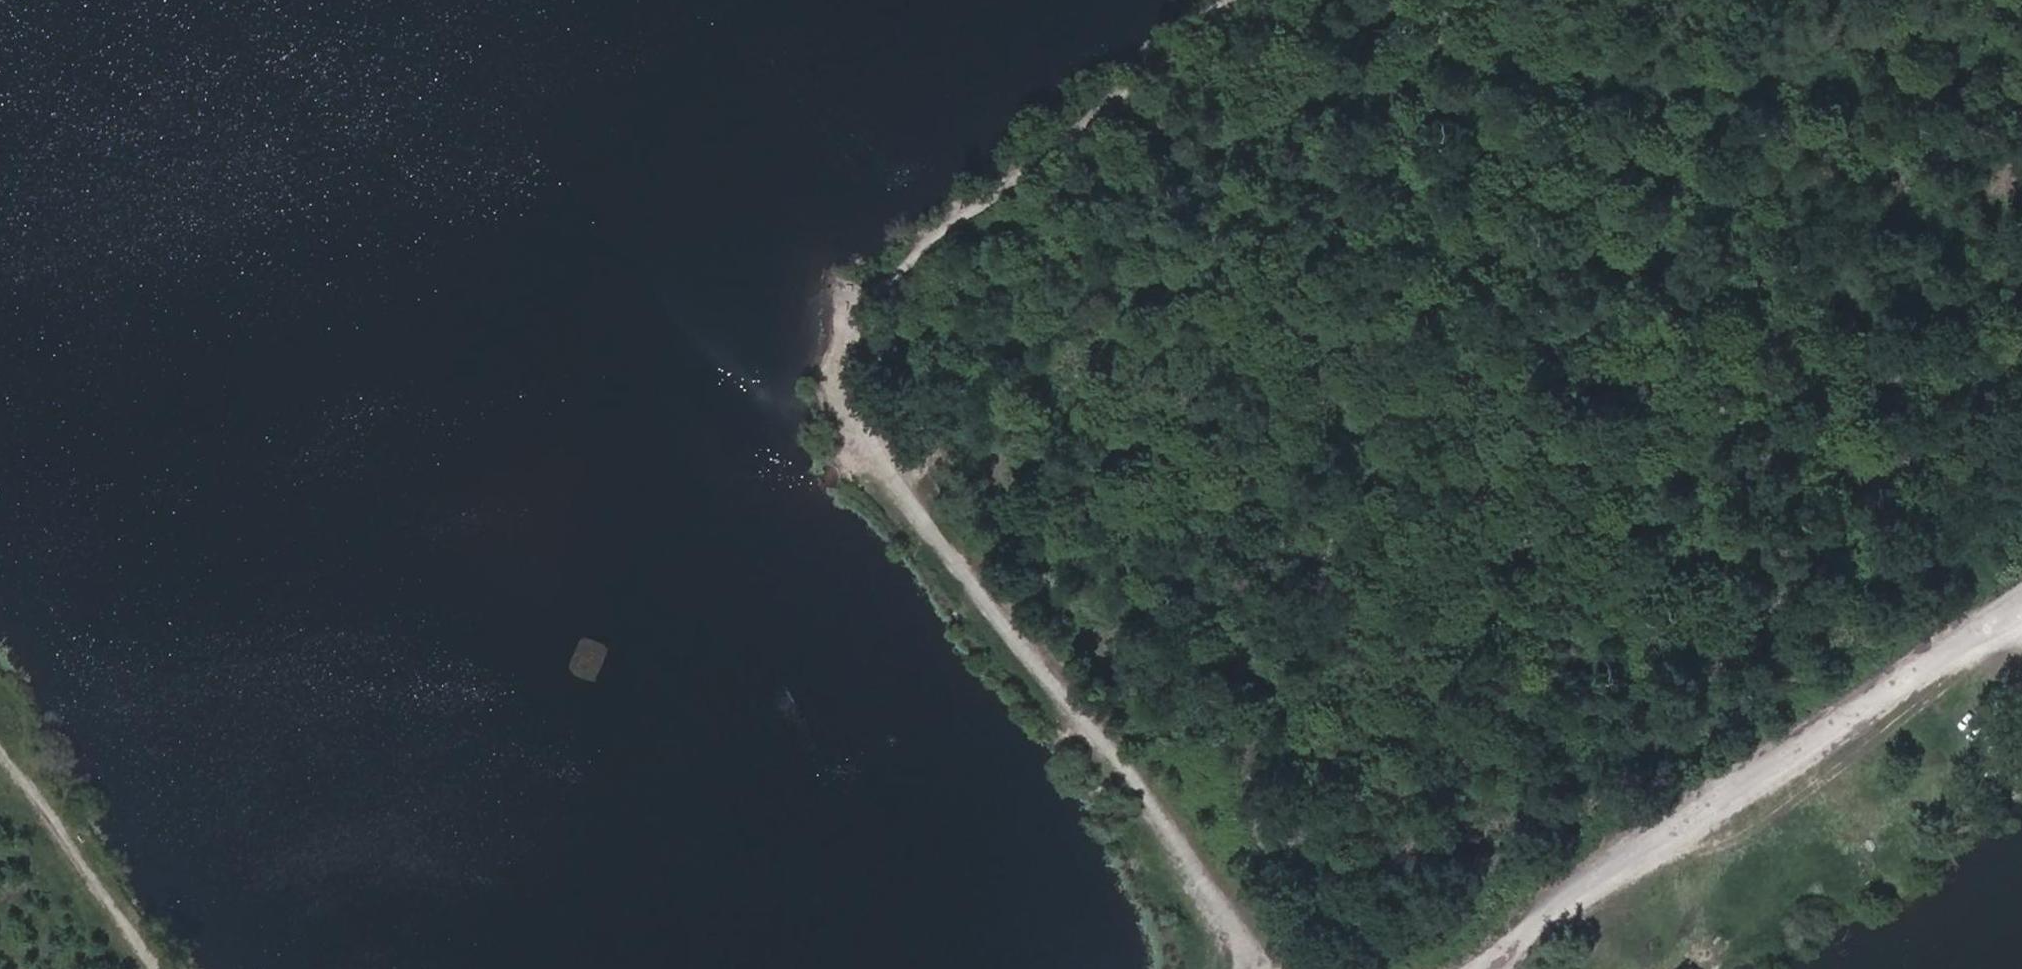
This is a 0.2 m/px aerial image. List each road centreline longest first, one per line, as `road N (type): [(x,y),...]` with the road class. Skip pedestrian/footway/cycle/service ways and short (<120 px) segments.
road 1 (track): [(1263,968),(854,414),(857,323),(1216,0)]
road 2 (track): [(1473,968),(2021,621)]
road 3 (track): [(0,759),(147,968)]

